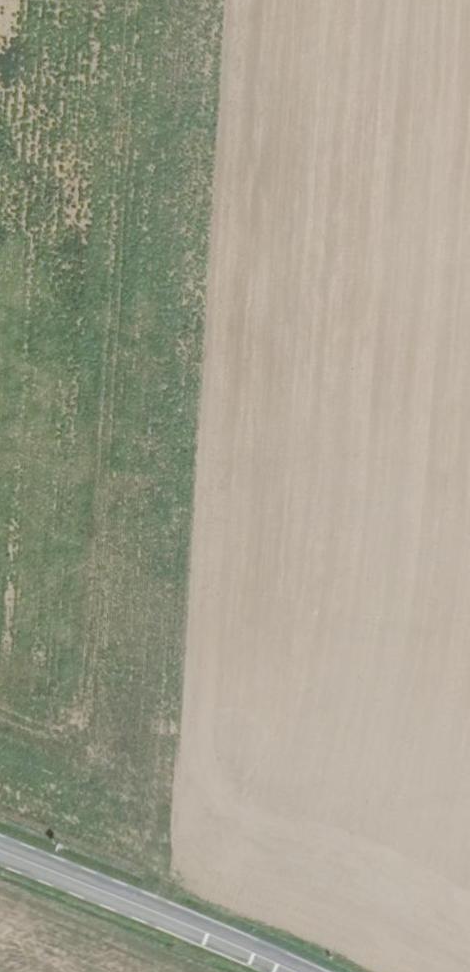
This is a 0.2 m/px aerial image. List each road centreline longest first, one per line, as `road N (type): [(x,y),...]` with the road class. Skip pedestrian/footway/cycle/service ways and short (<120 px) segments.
road 1 (tertiary): [(292,971),(0,852)]

